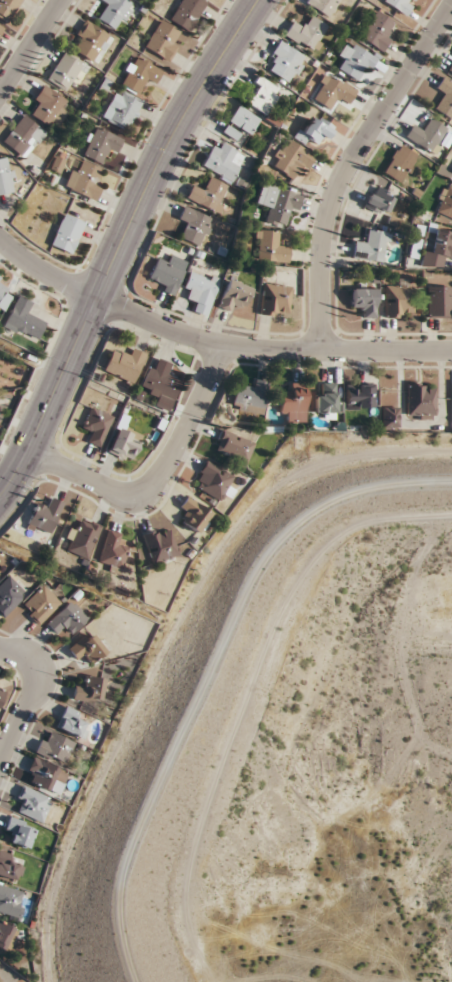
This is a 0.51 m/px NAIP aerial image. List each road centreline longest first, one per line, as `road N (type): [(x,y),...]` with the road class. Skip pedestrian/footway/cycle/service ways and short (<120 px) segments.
road 1 (secondary): [(0,497),(187,112),(260,0)]
road 2 (residential): [(451,351),(222,347),(98,297),(0,239)]
road 3 (residential): [(321,350),(330,212),(353,158),(451,4)]
road 4 (residential): [(28,451),(121,495),(141,495),(177,447),(222,347)]
road 5 (residential): [(0,646),(23,653),(37,674),(0,760)]

